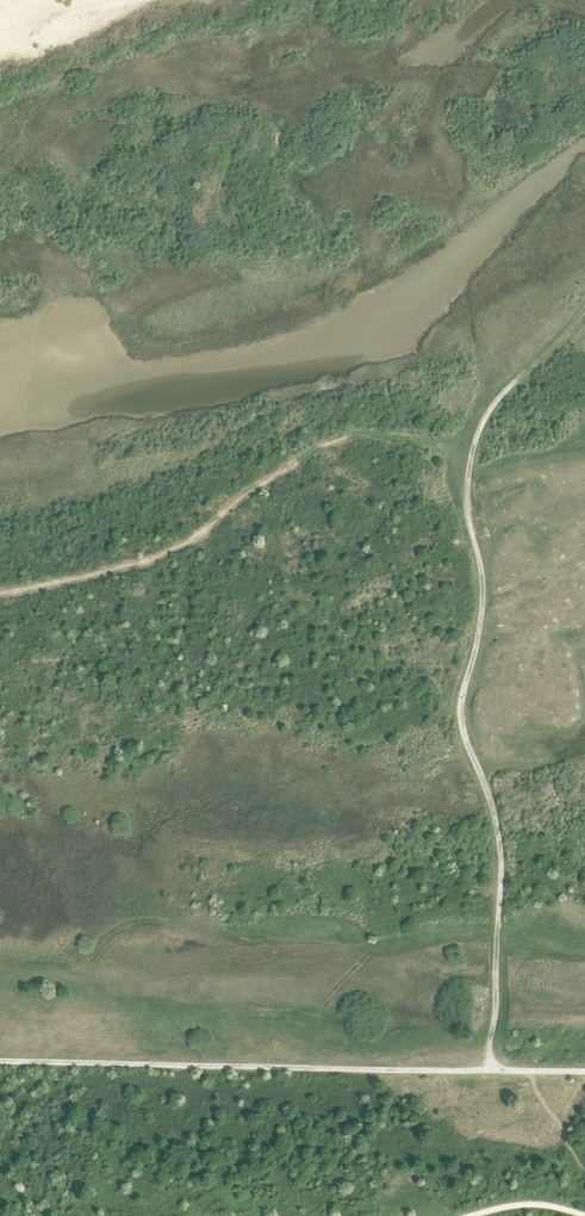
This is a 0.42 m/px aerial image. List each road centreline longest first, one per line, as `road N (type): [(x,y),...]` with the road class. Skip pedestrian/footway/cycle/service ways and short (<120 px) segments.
road 1 (track): [(490,1071),(502,863),(490,792),(461,710),(481,621),(483,584),(467,507),(476,440)]
road 2 (track): [(0,1062),(584,1073)]
road 3 (track): [(0,595),(177,549),(354,432),(476,440)]
road 4 (track): [(476,440),(497,400),(584,313)]

